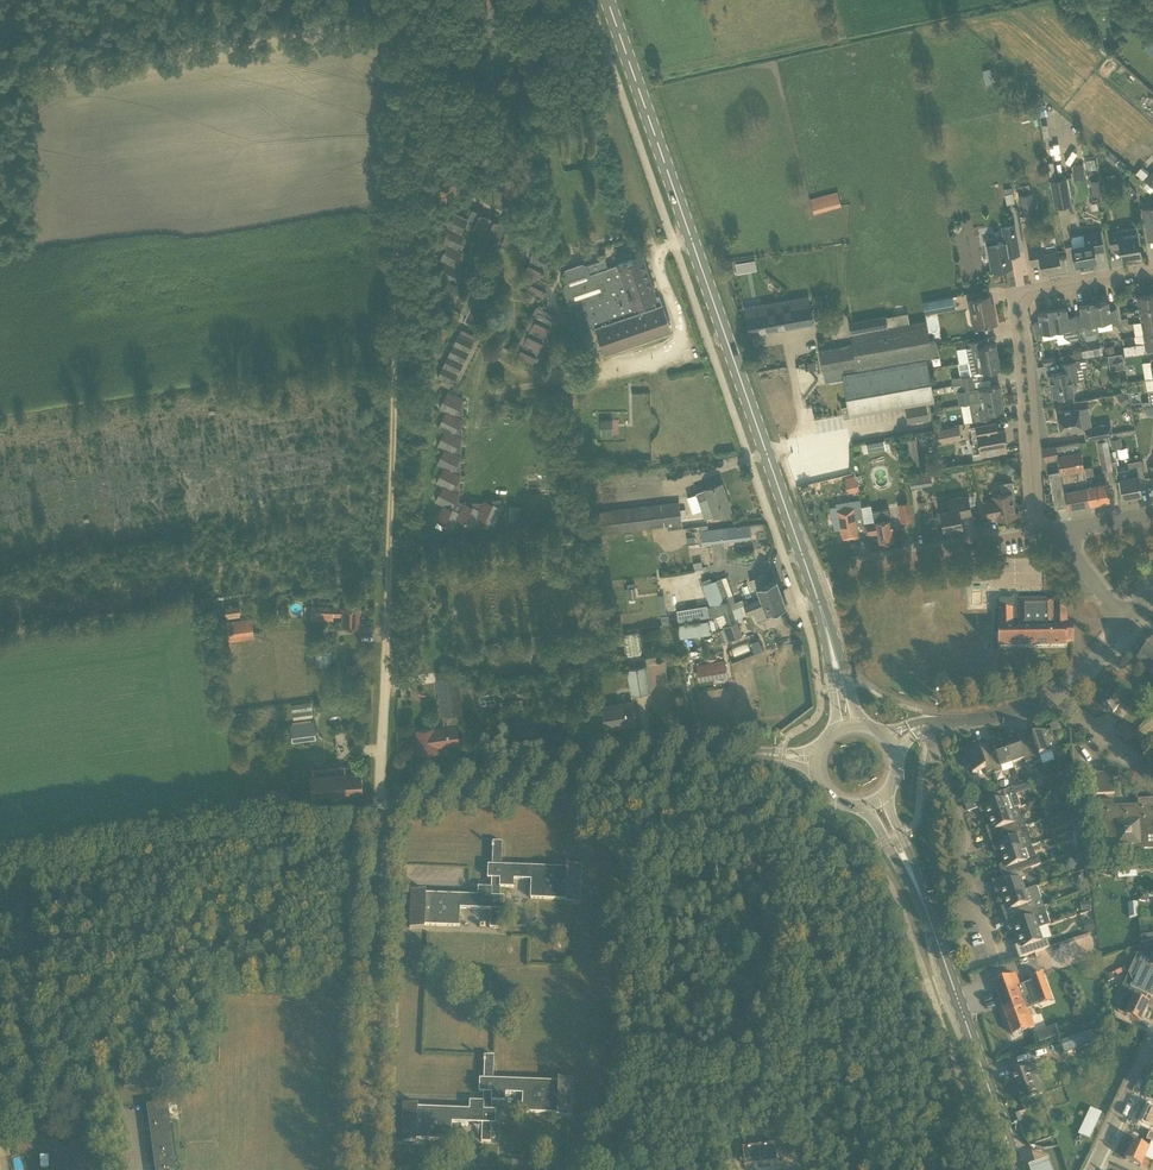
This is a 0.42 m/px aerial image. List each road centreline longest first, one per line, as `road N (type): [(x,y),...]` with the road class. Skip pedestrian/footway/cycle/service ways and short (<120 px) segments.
road 1 (track): [(413,0),(376,809)]
road 2 (primary): [(829,635),(608,0)]
road 3 (unclassified): [(376,809),(755,754)]
road 4 (unclassified): [(0,871),(376,809)]
road 5 (residential): [(367,1169),(376,809)]
road 6 (primary): [(1017,1169),(910,872)]
road 7 (residential): [(994,960),(925,725)]
road 8 (residential): [(857,565),(1040,532)]
road 9 (residential): [(1020,293),(1012,308),(1032,453)]
road 10 (residential): [(1032,453),(1020,293)]
road 11 (tertiary): [(925,725),(1015,712),(1058,693)]
road 12 (residential): [(1094,1169),(1152,1048)]
road 13 (residential): [(1152,269),(1020,293)]
road 14 (residential): [(1152,773),(1058,693)]

